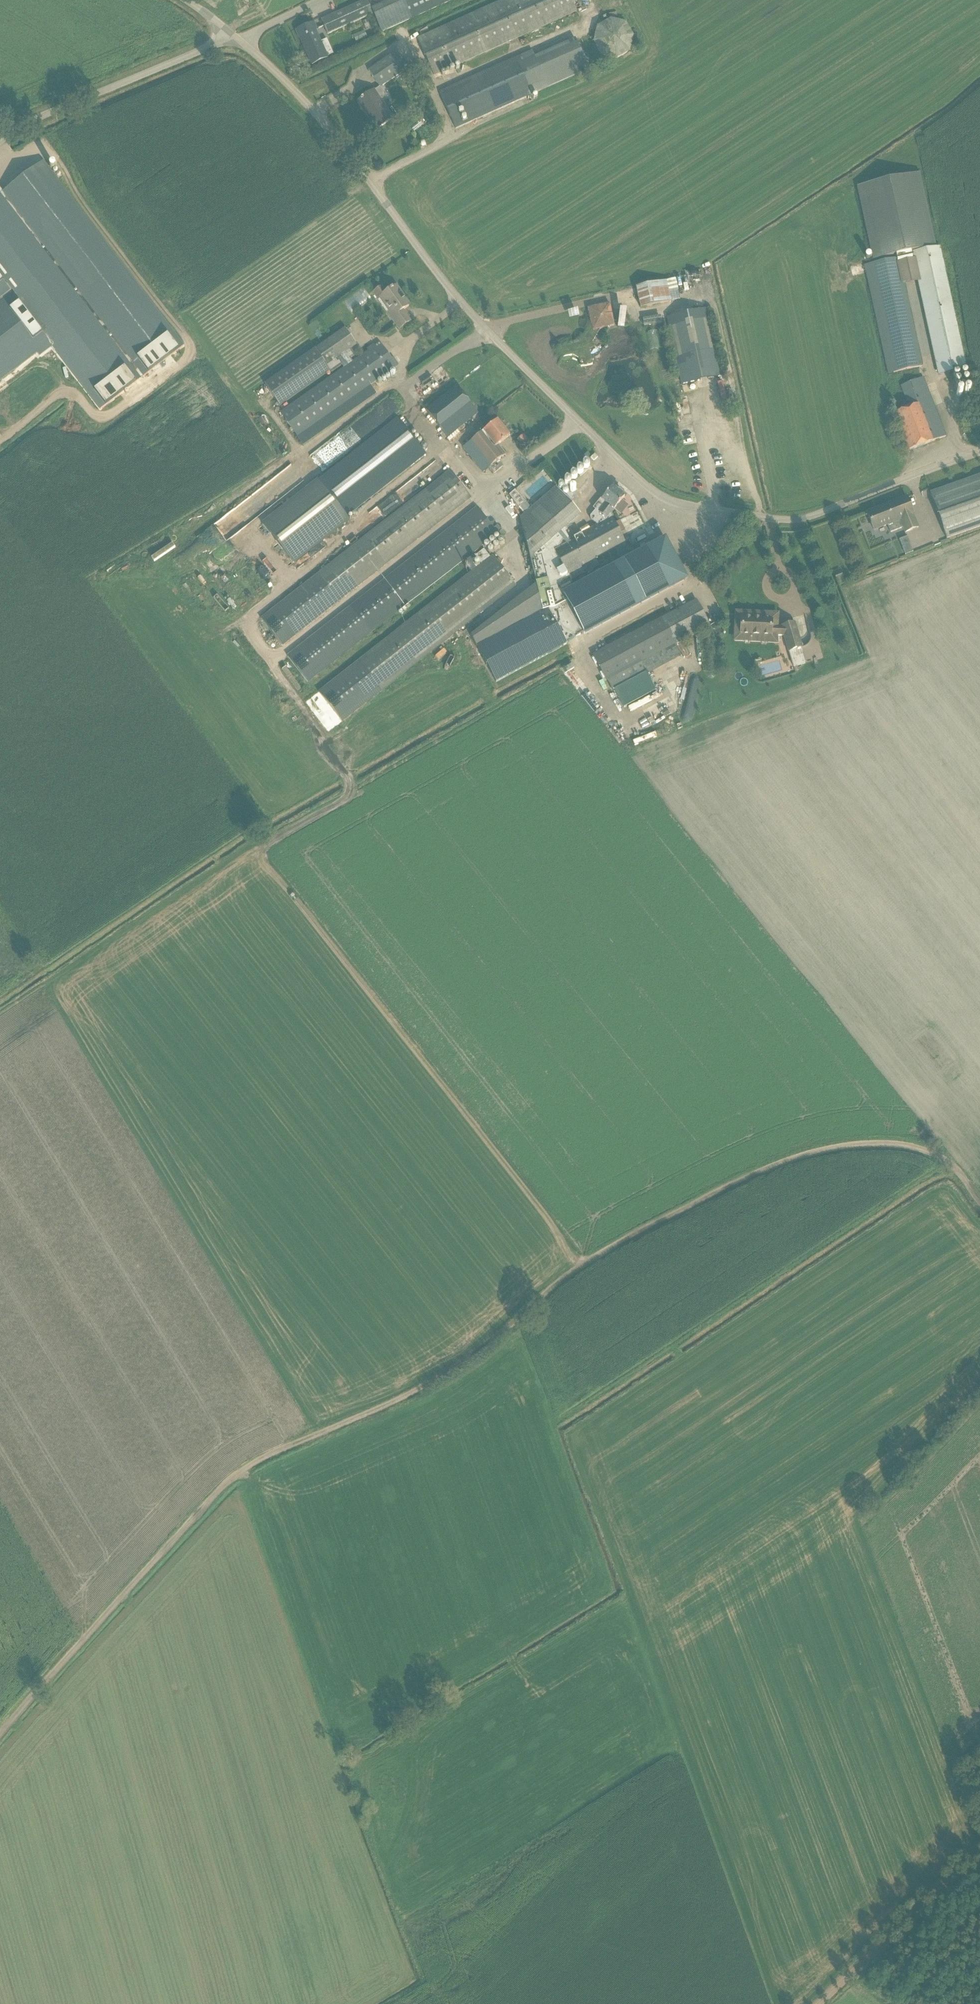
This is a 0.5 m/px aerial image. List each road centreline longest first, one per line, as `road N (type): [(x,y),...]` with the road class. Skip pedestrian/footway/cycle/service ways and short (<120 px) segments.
road 1 (track): [(0,1735),(228,1482),(459,1367),(564,1275),(615,1244),(782,1162),(859,1144),(924,1150),(979,1199)]
road 2 (unclassified): [(979,451),(791,520),(655,493),(483,326),(326,127),(234,36)]
road 3 (unclassified): [(0,141),(234,36)]
road 4 (track): [(979,1851),(819,2003)]

